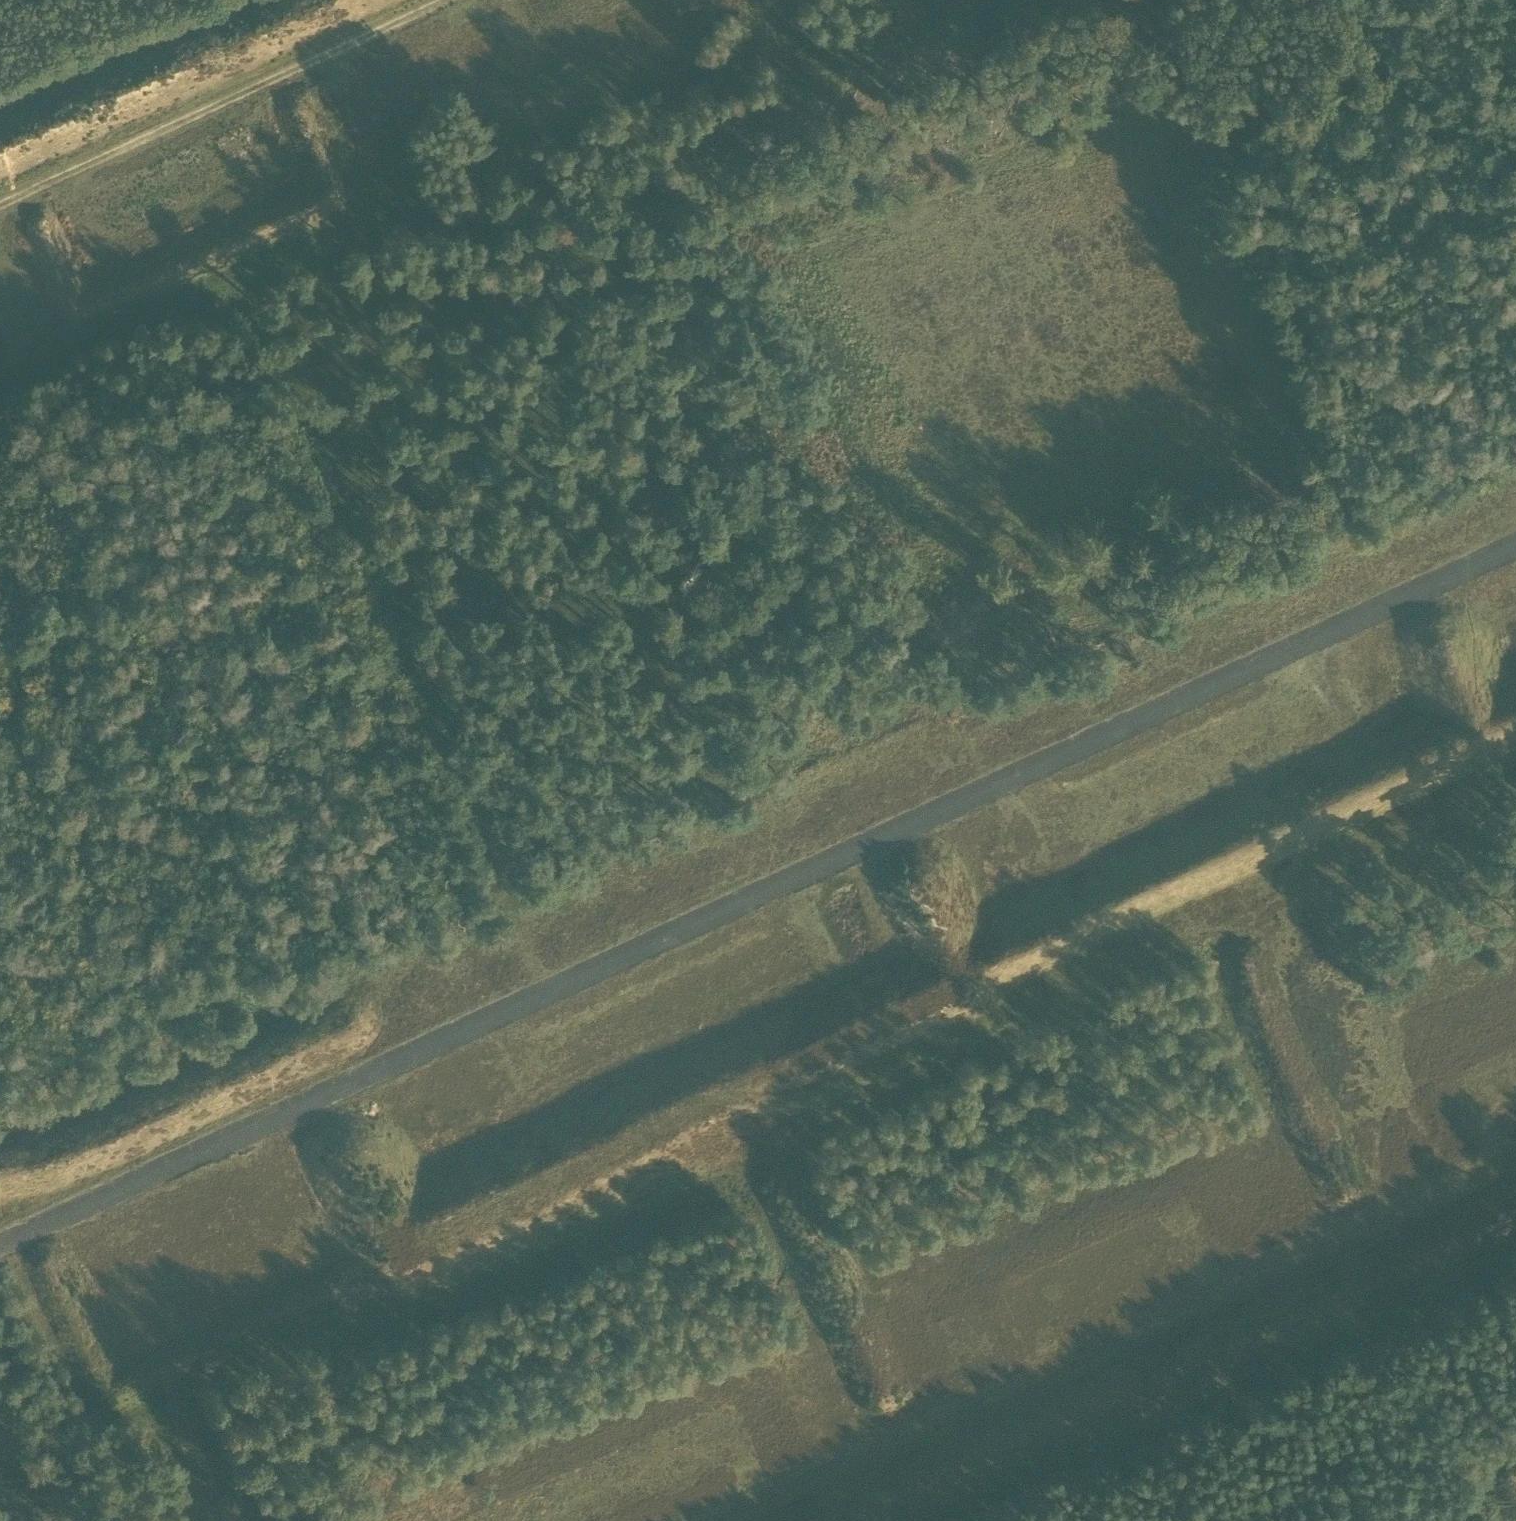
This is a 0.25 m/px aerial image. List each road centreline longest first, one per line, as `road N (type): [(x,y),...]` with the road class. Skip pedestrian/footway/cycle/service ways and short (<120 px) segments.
road 1 (track): [(0,1244),(1515,549)]
road 2 (track): [(1515,1176),(758,1520)]
road 3 (track): [(0,221),(477,0)]

